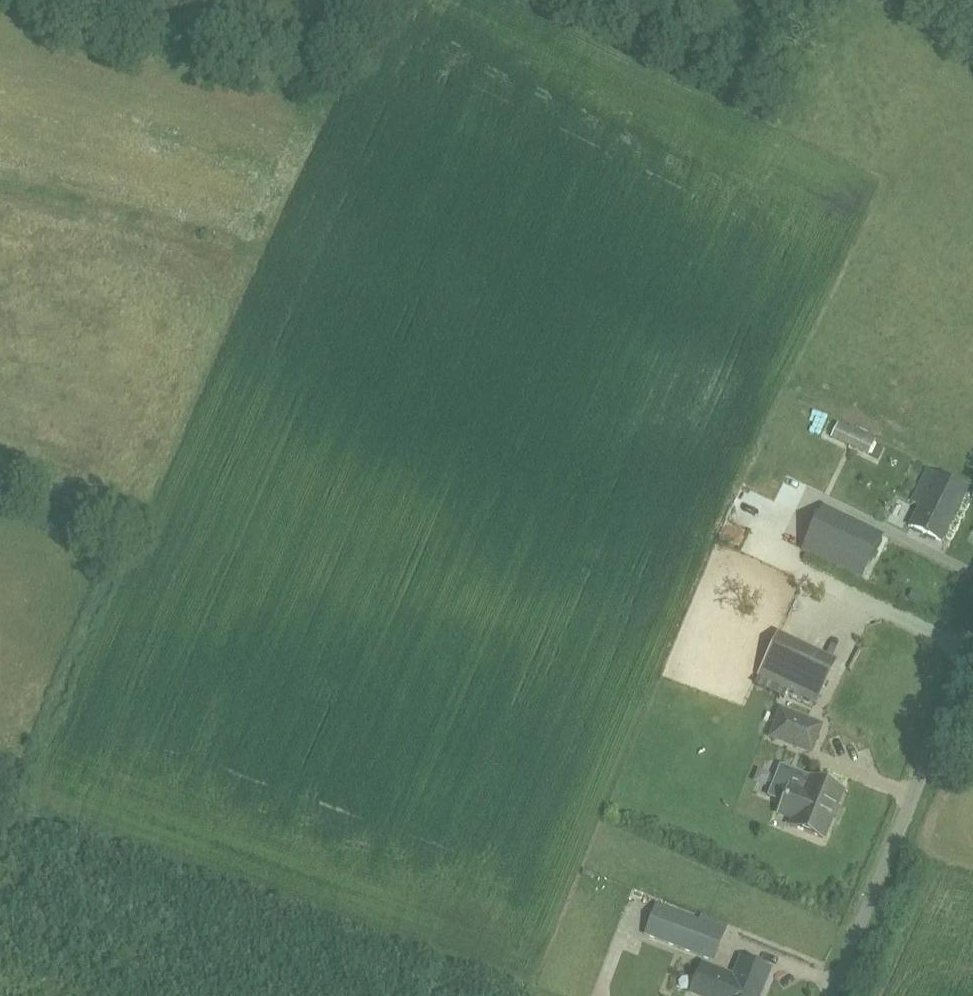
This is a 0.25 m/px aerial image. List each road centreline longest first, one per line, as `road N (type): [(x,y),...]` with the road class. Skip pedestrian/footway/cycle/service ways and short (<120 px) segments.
road 1 (unclassified): [(833,995),(972,651)]

